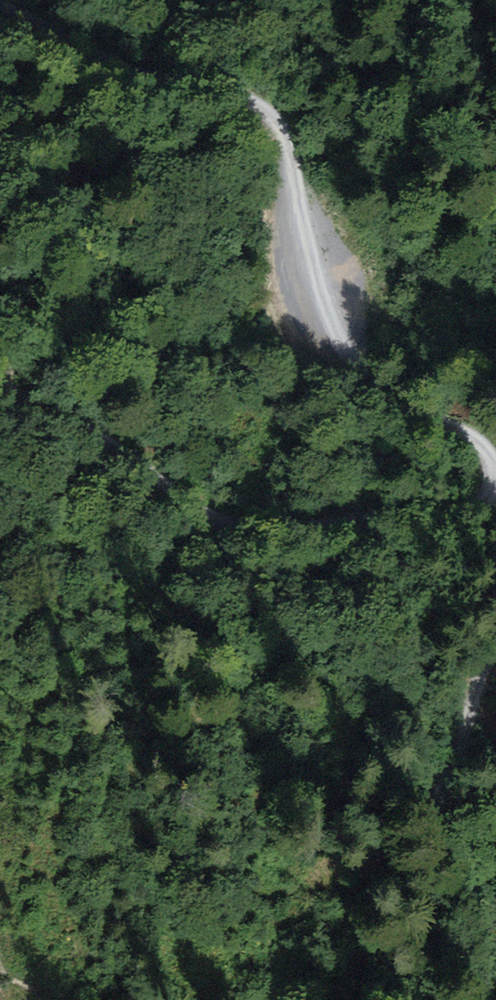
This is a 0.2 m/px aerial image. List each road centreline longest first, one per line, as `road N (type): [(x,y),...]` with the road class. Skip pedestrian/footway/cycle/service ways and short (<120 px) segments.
road 1 (track): [(495,481),(453,422),(425,408),(347,339),(284,121),(261,101),(117,59),(0,1)]
road 2 (track): [(0,382),(237,524),(301,525),(495,503)]
road 3 (track): [(410,999),(415,909),(435,804),(495,644)]

